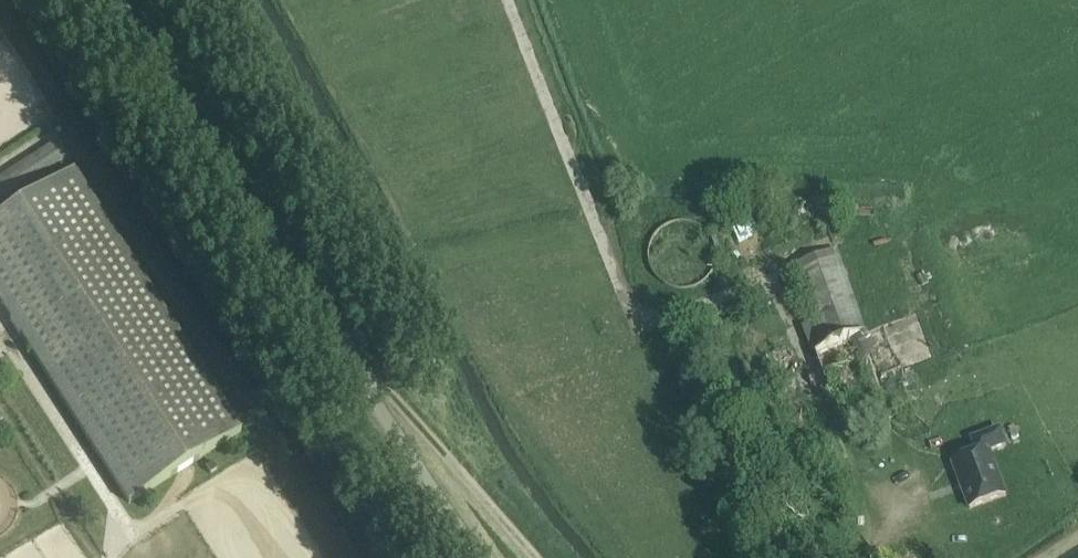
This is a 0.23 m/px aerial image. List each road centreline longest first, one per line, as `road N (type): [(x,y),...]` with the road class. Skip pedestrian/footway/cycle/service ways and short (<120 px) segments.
road 1 (unclassified): [(478,557),(115,0)]

